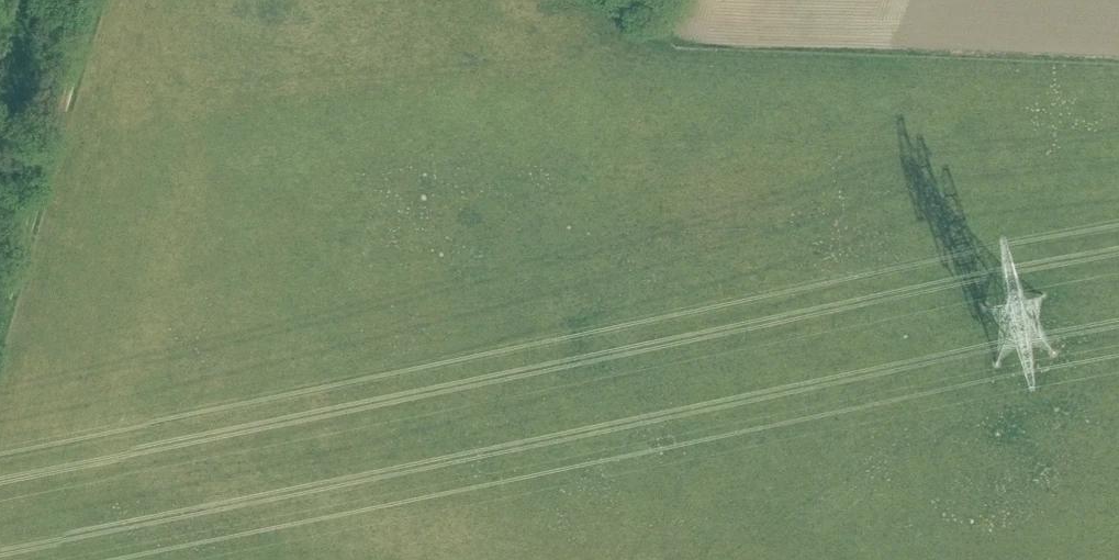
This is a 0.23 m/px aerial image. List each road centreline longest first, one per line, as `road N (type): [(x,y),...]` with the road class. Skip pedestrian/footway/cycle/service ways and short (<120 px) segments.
road 1 (track): [(97,0),(19,258)]

